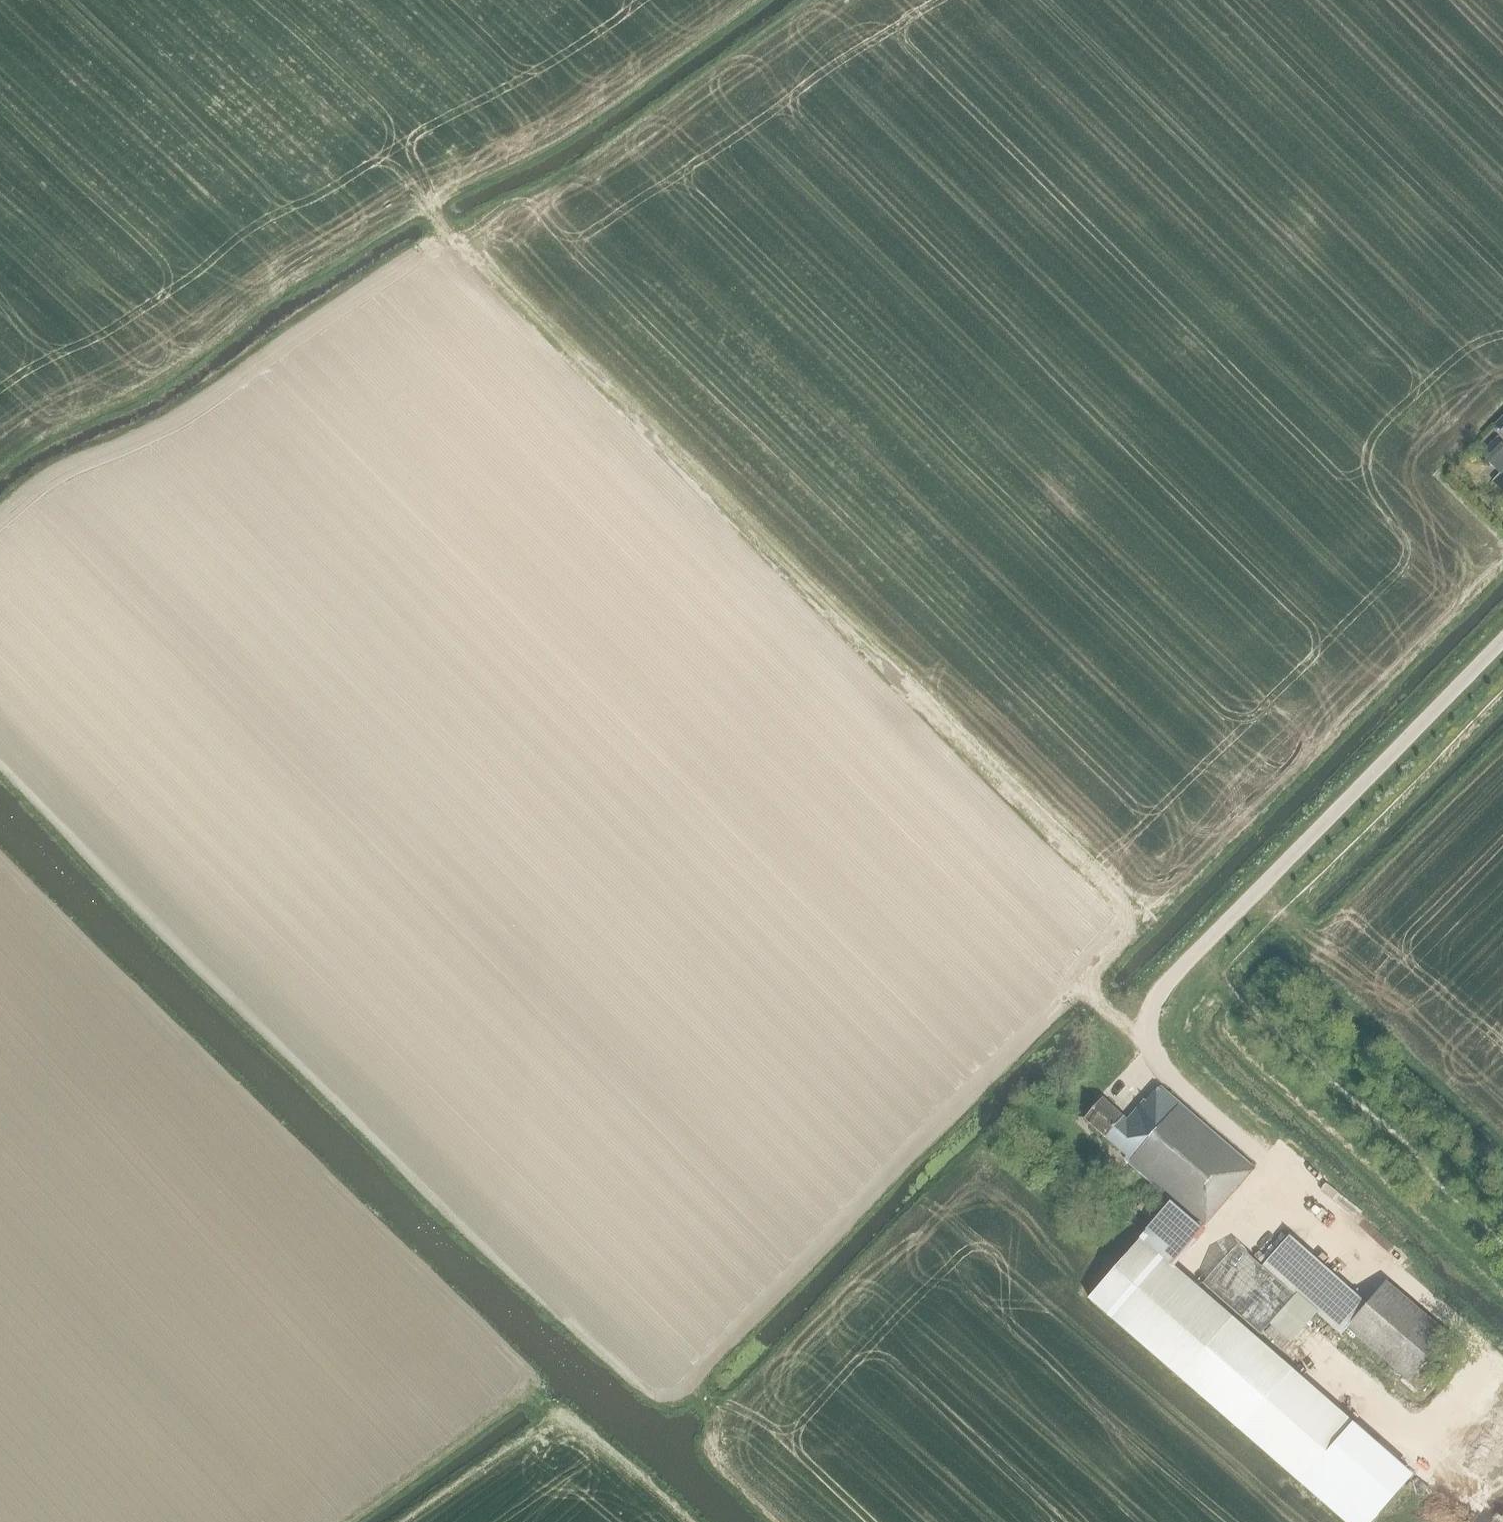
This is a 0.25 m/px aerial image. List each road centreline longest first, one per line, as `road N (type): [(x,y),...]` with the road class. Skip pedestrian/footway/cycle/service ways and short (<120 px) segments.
road 1 (unclassified): [(1165,982),(1502,638)]

